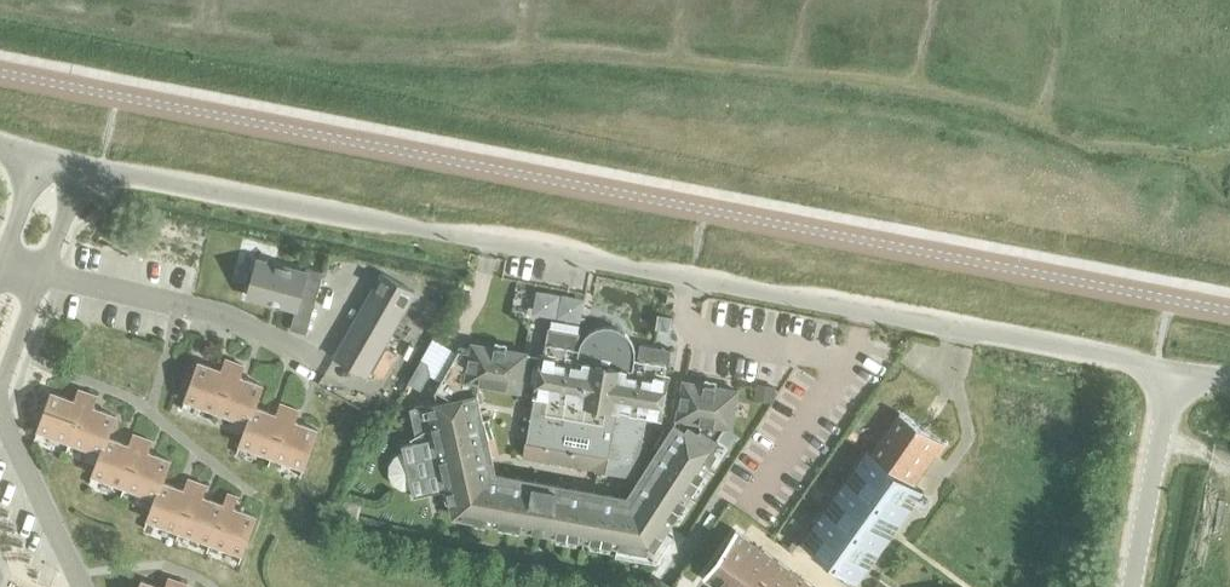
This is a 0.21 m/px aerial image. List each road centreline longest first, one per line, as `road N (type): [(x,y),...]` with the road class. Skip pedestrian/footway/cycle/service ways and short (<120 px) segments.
road 1 (tertiary): [(1229,311),(0,71)]
road 2 (tertiary): [(0,142),(157,180),(1173,369)]
road 3 (tertiary): [(1131,586),(1173,369)]

